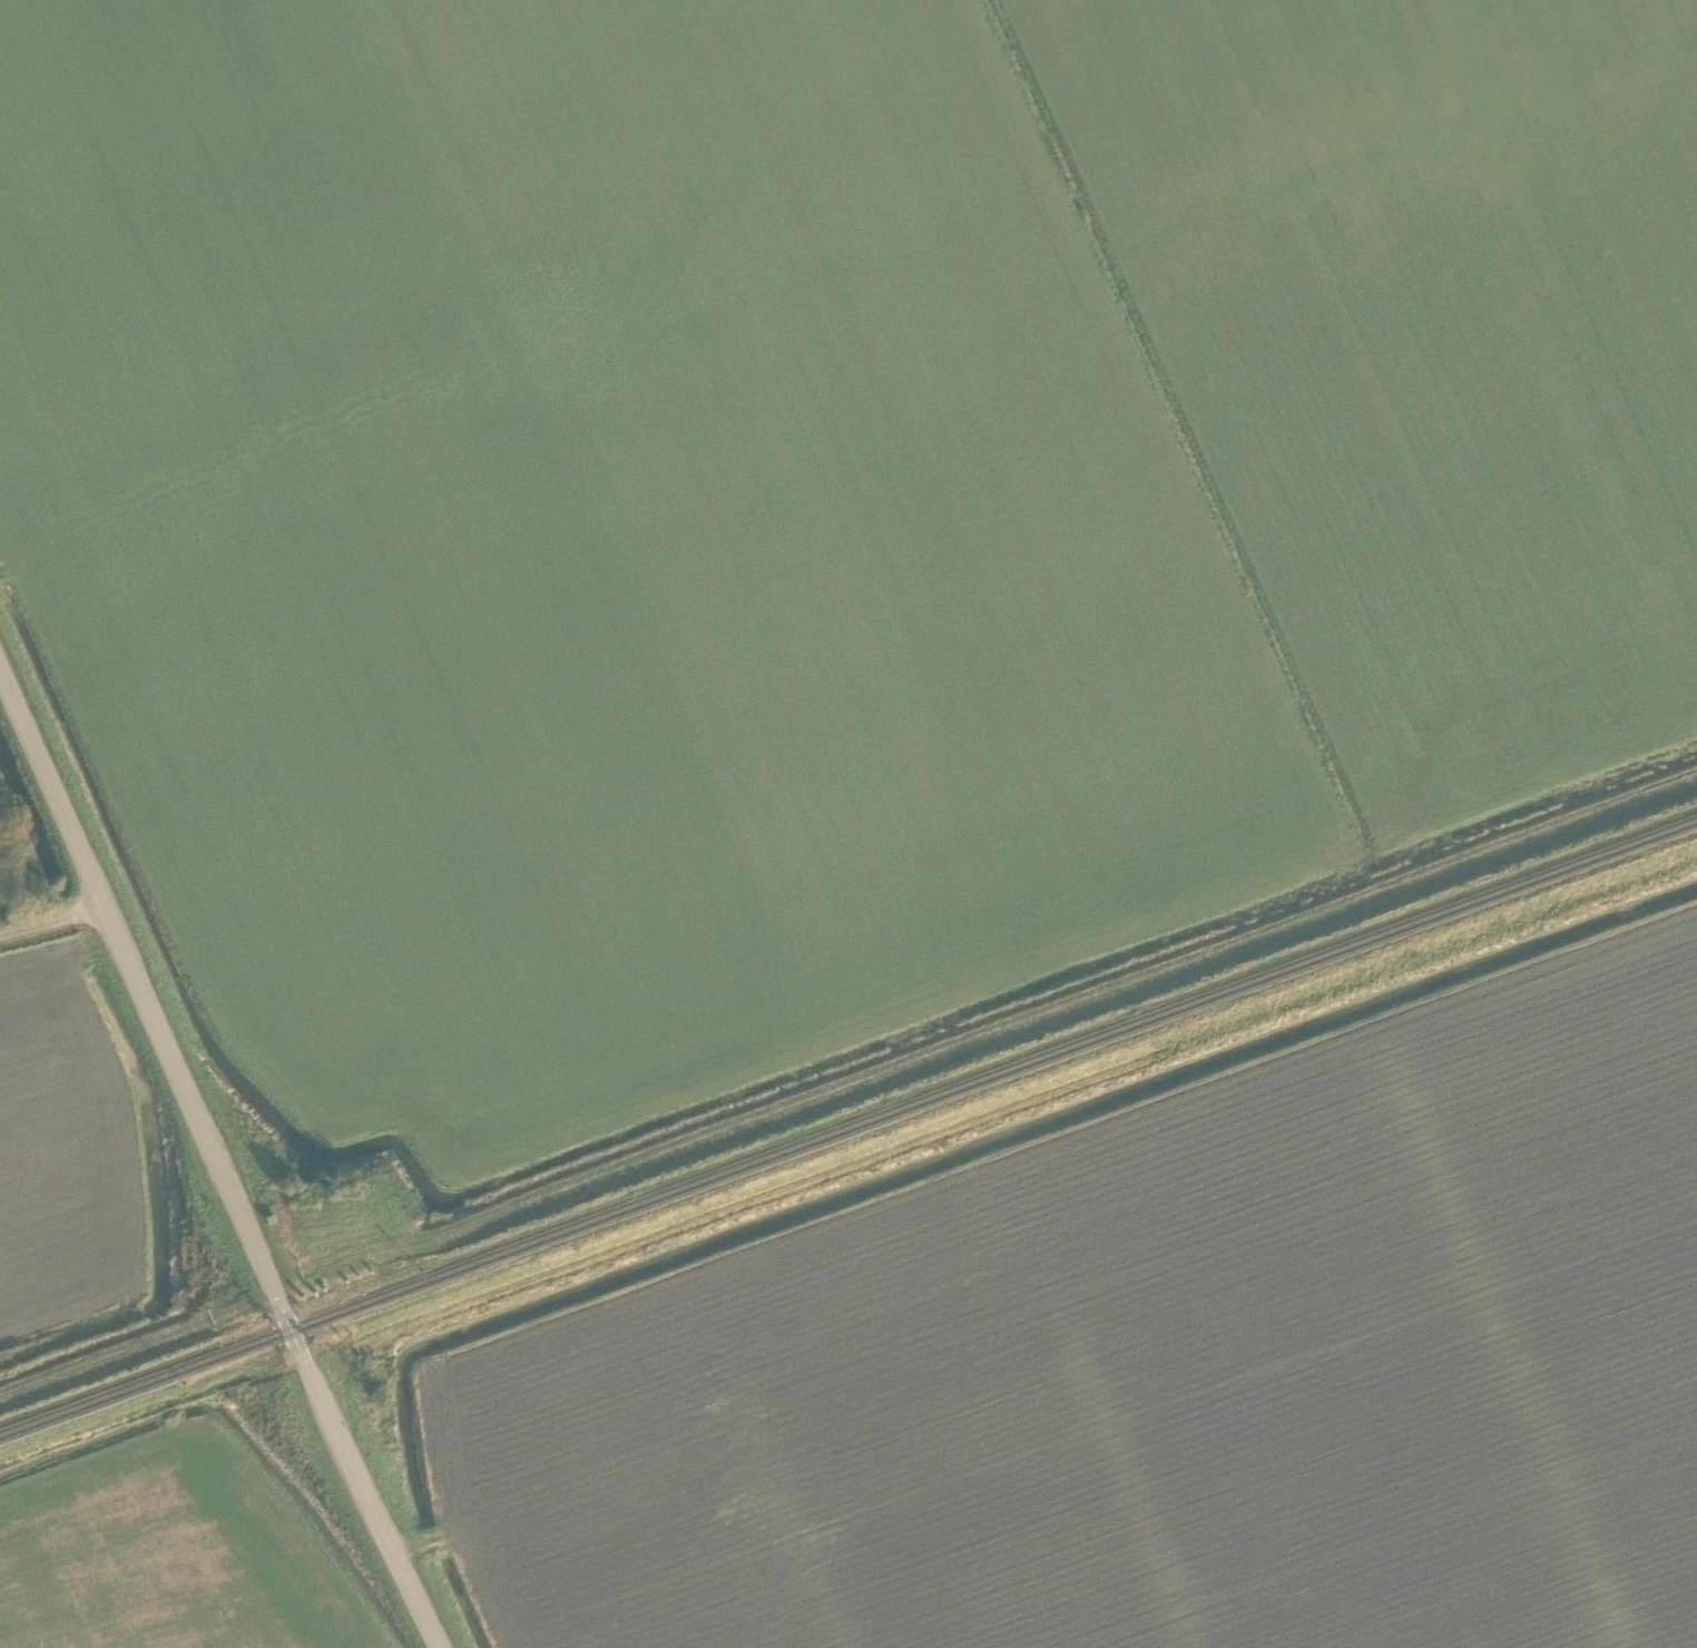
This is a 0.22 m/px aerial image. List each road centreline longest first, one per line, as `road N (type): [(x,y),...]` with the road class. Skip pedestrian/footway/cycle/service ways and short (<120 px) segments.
road 1 (tertiary): [(439,1647),(0,681)]

